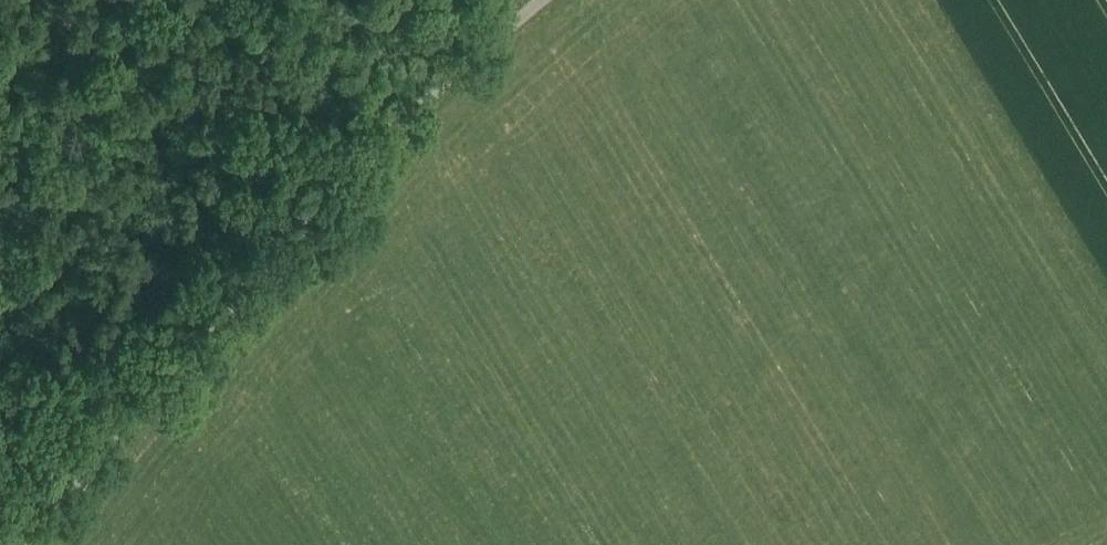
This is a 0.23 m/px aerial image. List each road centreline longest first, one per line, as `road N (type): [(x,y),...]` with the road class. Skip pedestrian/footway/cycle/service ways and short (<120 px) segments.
road 1 (unclassified): [(540,0),(499,34),(70,487),(29,544)]

